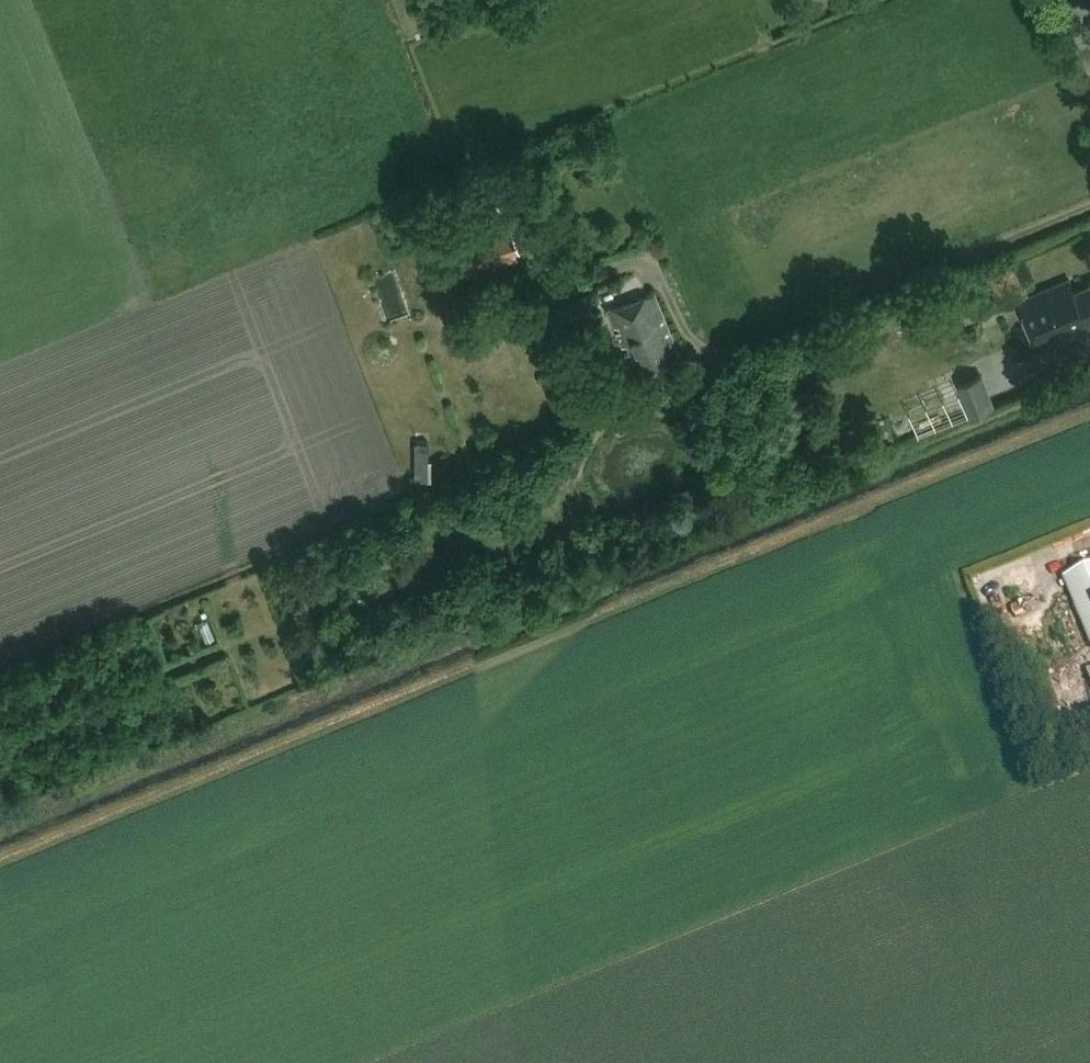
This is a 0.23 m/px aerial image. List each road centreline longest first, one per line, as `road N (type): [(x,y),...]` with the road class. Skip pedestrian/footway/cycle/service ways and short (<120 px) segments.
road 1 (track): [(705,357),(1089,202)]

